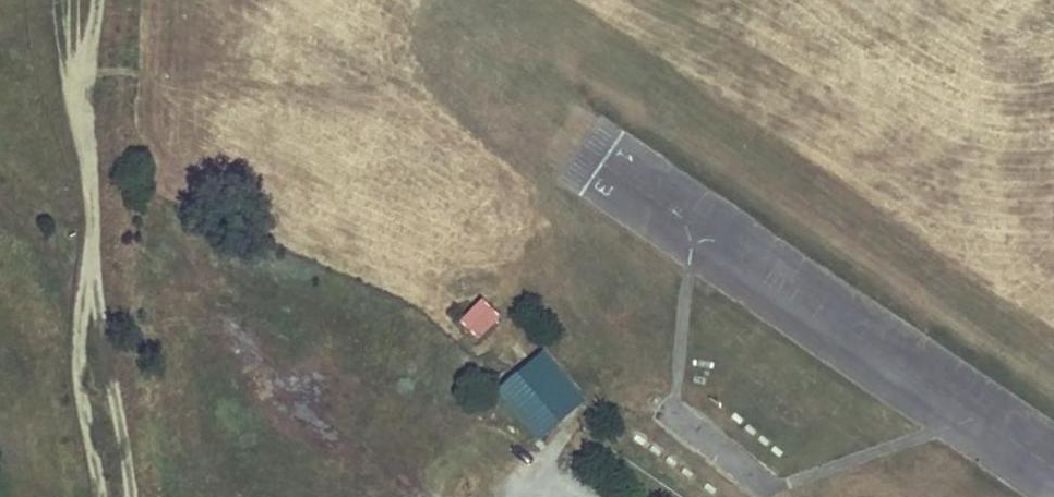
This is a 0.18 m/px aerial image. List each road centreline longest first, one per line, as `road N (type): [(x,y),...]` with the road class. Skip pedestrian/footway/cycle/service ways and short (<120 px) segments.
road 1 (track): [(129,496),(90,188),(86,110),(98,0)]
road 2 (track): [(98,496),(77,346),(99,260)]

